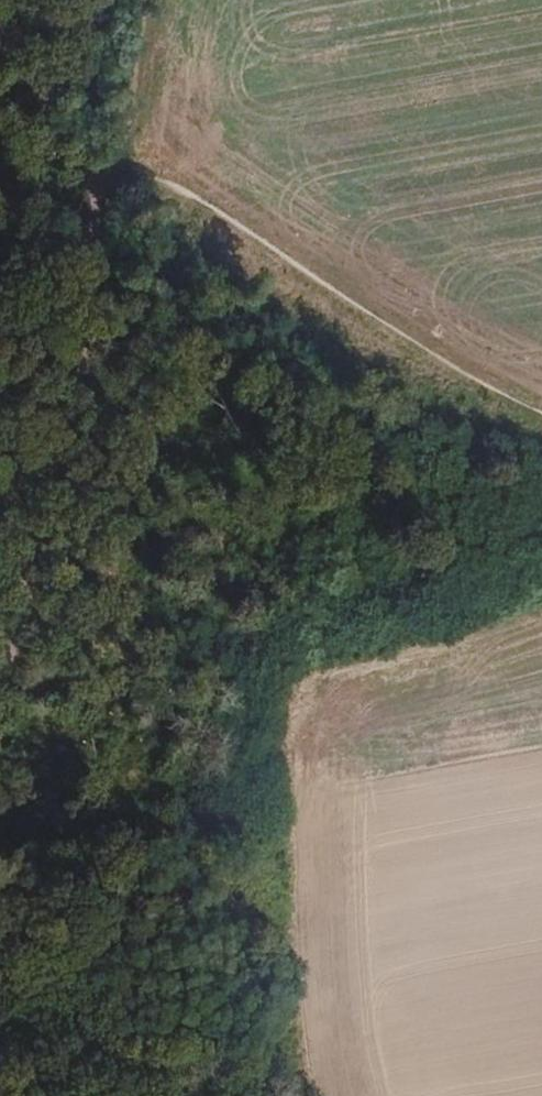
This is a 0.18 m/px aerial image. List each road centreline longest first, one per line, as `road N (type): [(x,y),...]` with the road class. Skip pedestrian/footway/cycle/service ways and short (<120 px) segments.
road 1 (track): [(107,149),(92,307),(64,472),(0,655)]
road 2 (track): [(541,415),(410,365),(219,237),(107,149)]
road 3 (track): [(0,1052),(253,1017)]
road 4 (track): [(12,0),(107,149)]

